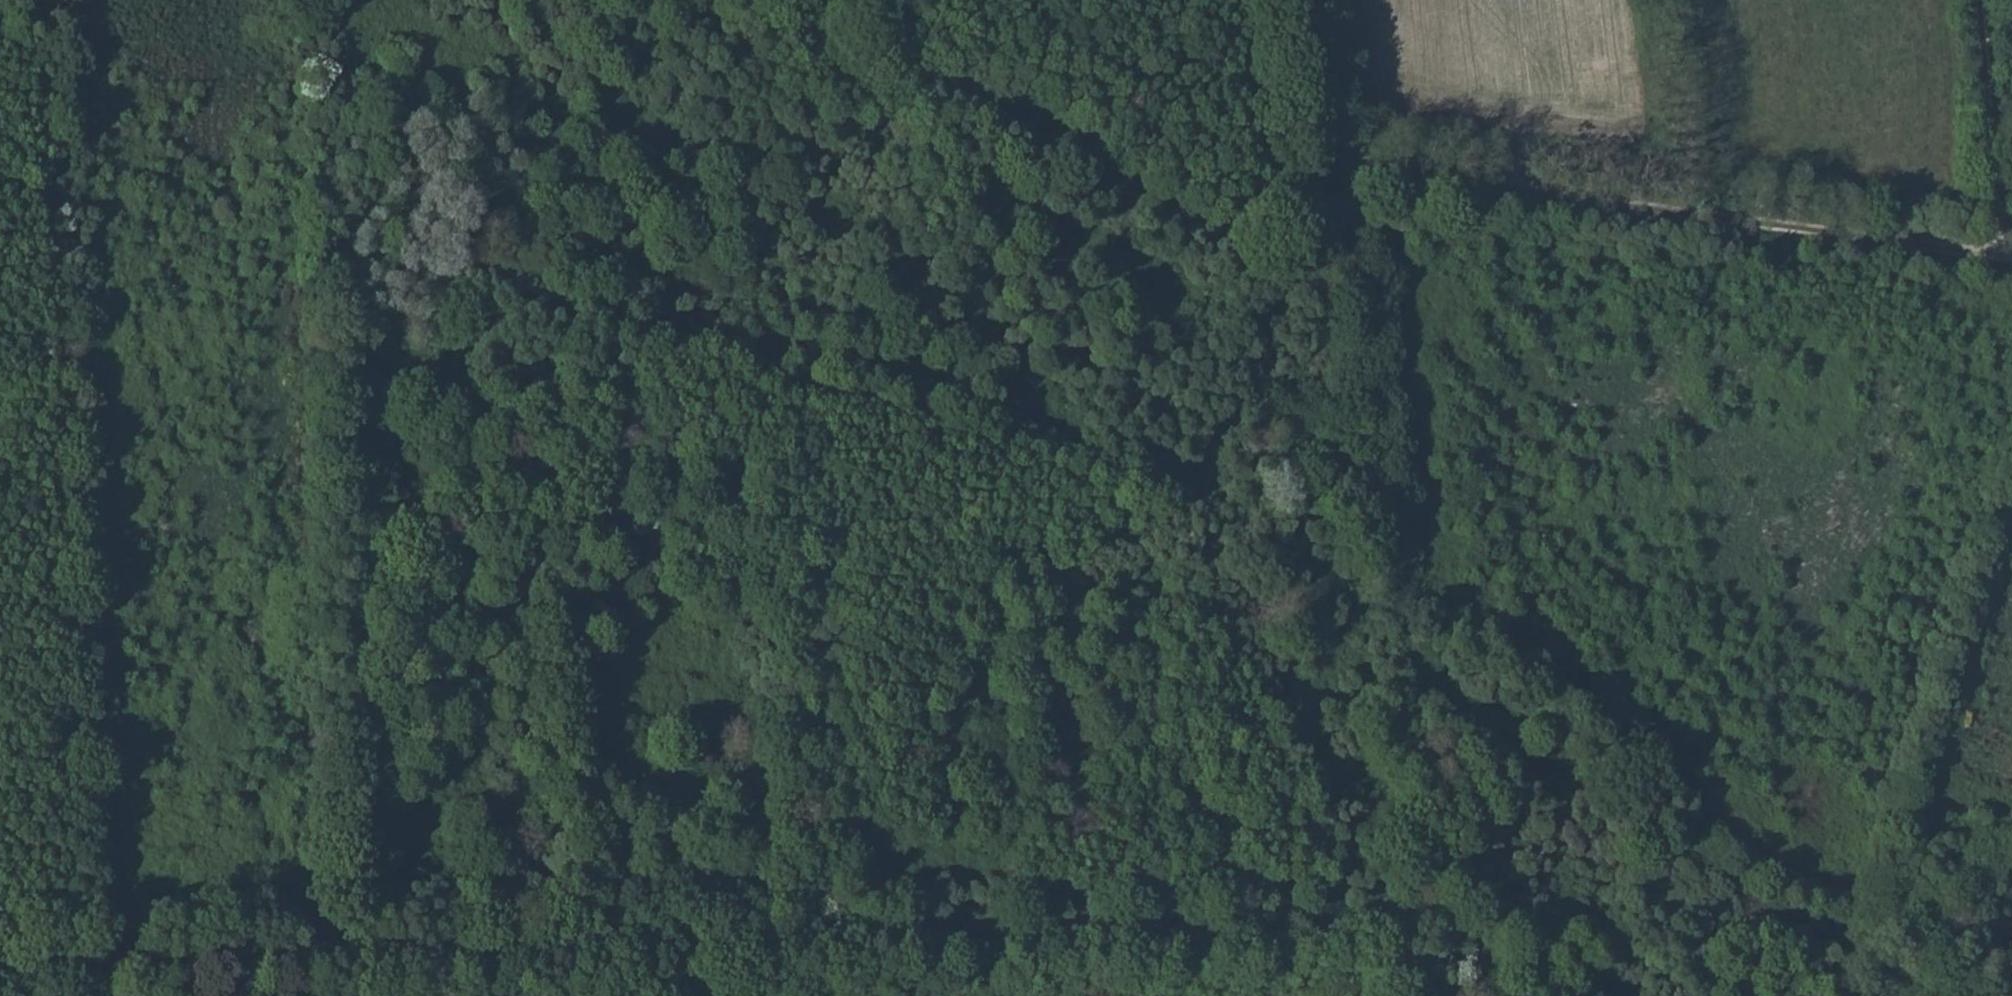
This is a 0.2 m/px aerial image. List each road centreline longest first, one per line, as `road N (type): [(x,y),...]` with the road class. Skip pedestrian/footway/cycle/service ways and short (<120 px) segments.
road 1 (track): [(2011,258),(1312,169)]
road 2 (track): [(1994,256),(1976,0)]

